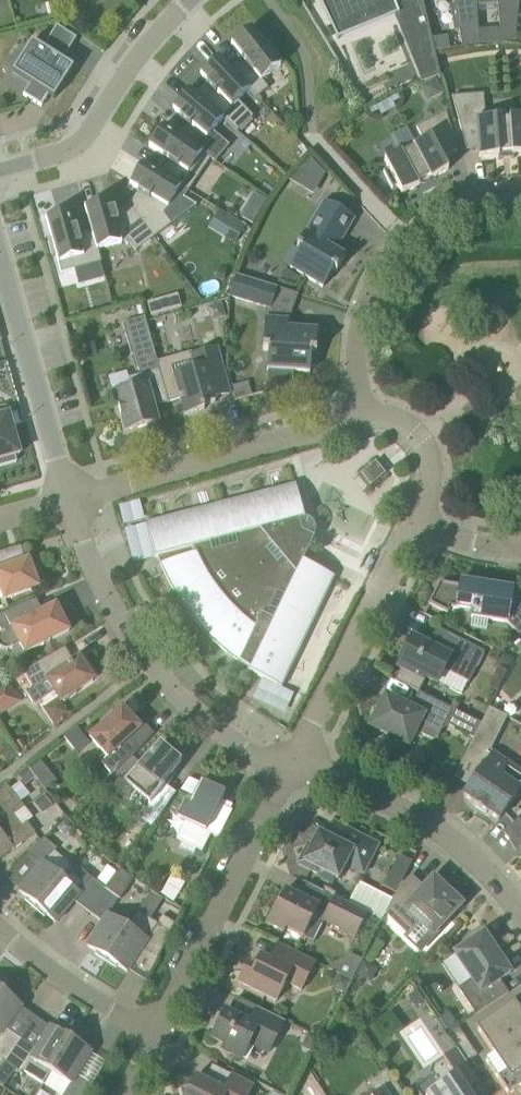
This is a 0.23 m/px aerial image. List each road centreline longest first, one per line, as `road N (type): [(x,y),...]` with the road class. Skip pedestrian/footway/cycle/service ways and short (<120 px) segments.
road 1 (residential): [(286,774),(236,750),(146,661),(69,502)]
road 2 (residential): [(363,416),(69,502)]
road 3 (residential): [(155,1032),(286,774)]
road 4 (residential): [(520,918),(460,848),(414,816),(294,758)]
road 5 (residential): [(294,758),(417,522)]
road 6 (residential): [(0,170),(69,150),(189,0)]
road 7 (residential): [(69,502),(0,264)]
road 8 (residential): [(155,1032),(39,964),(0,928)]
road 9 (residential): [(363,416),(365,317),(406,241)]
road 10 (residential): [(417,522),(433,478),(425,447),(394,418),(363,416)]
road 11 (residential): [(520,200),(471,207),(406,241)]

